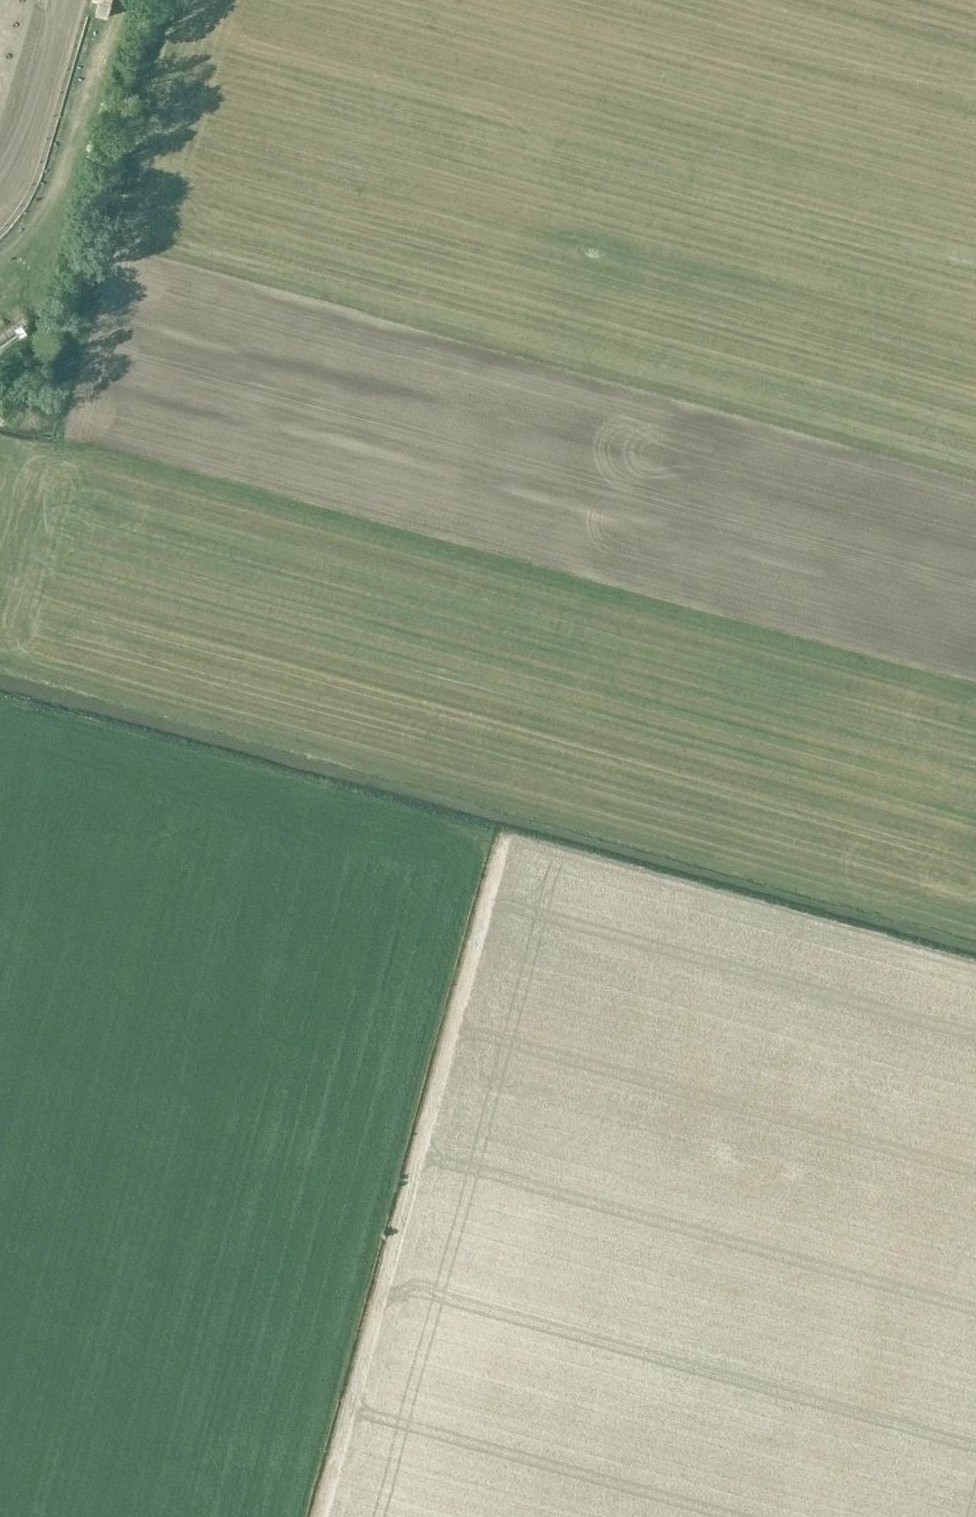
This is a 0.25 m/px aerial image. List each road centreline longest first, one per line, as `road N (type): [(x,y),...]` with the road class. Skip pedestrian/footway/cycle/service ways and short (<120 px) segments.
road 1 (track): [(717,860),(975,927)]
road 2 (track): [(62,0),(0,178)]

